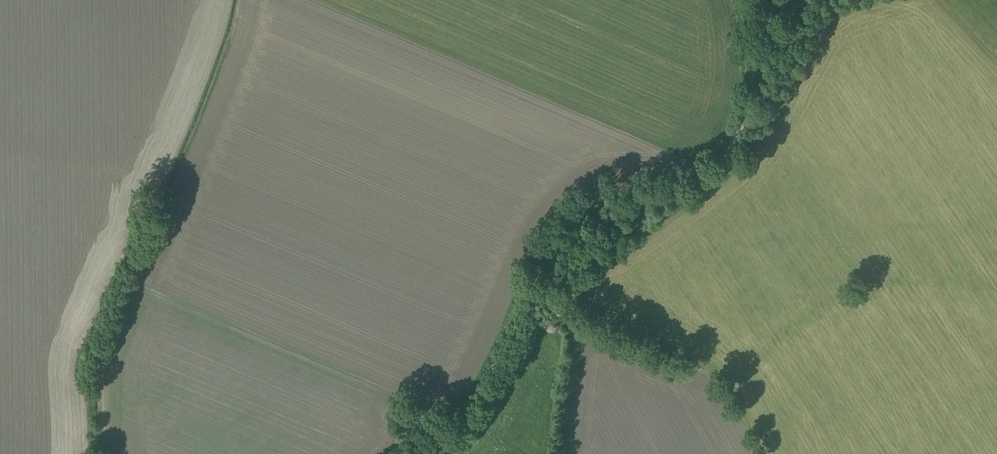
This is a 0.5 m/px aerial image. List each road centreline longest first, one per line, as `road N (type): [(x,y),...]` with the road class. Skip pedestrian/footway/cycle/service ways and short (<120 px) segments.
road 1 (track): [(412,453),(471,404),(576,217),(603,197),(702,184),(723,171),(742,127),(750,74),(788,0)]

